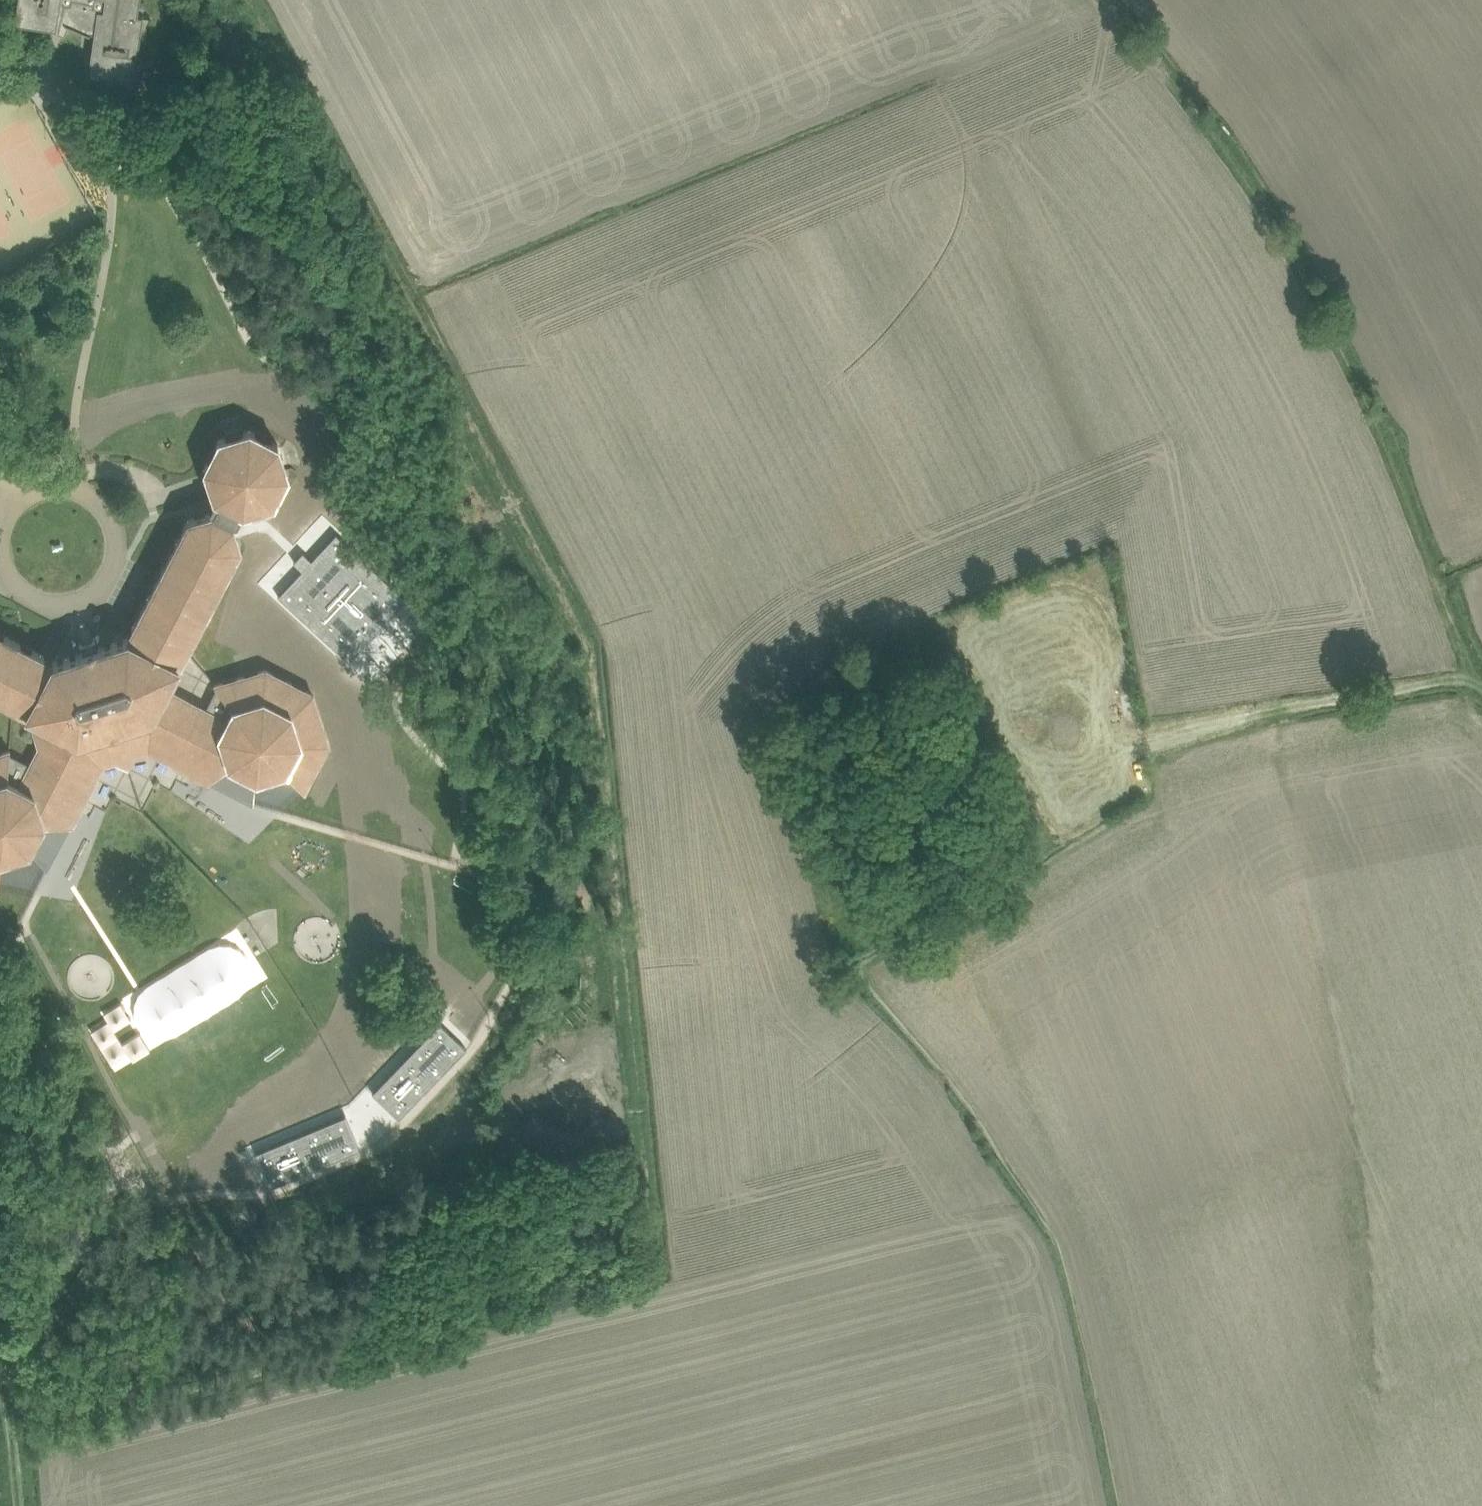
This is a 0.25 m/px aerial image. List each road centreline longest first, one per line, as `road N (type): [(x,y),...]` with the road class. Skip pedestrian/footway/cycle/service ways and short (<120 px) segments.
road 1 (track): [(70,484),(113,211),(107,160),(52,84),(57,41)]
road 2 (track): [(25,1505),(11,1363)]

